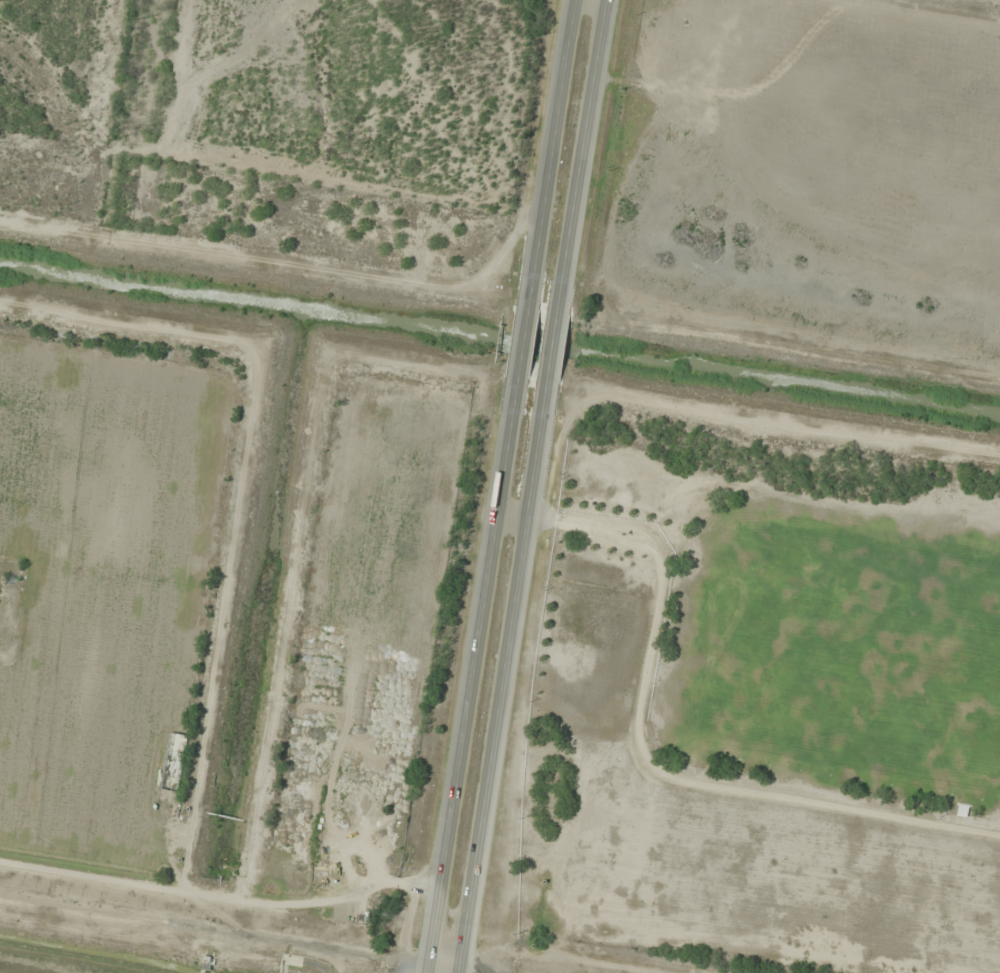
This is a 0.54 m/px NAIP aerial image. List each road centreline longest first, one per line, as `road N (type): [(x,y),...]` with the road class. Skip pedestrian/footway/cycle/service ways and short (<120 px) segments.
road 1 (primary): [(519,373),(434,972)]
road 2 (primary): [(462,972),(547,377)]
road 3 (primary): [(556,315),(610,0)]
road 4 (primary): [(578,0),(528,311)]

